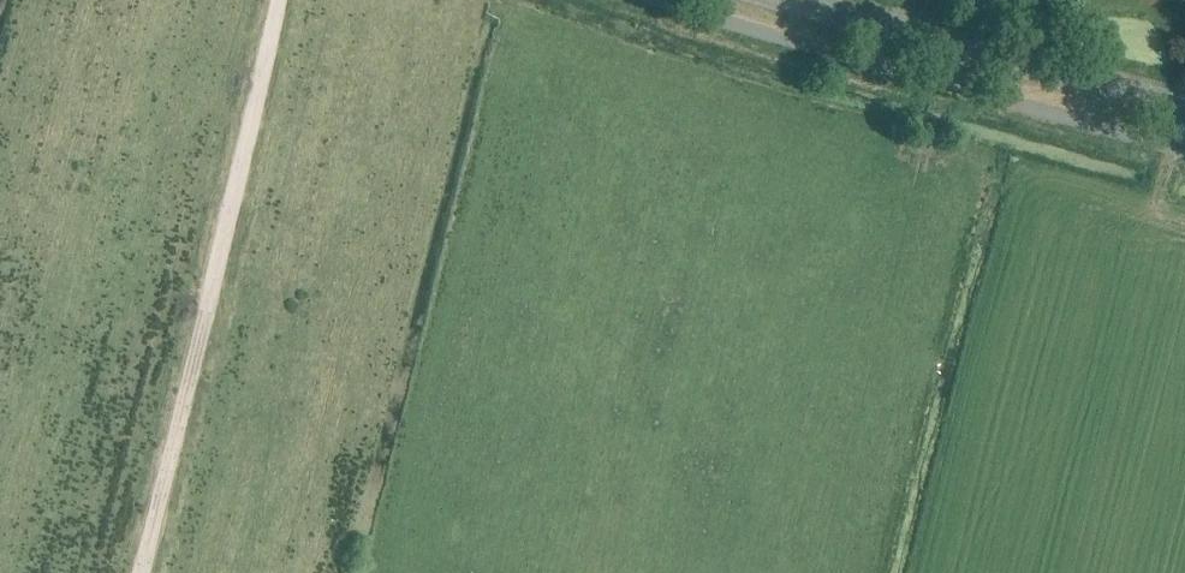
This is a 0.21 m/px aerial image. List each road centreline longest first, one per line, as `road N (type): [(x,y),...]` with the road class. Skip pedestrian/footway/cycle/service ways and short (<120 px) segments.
road 1 (secondary): [(1184,110),(791,0)]

